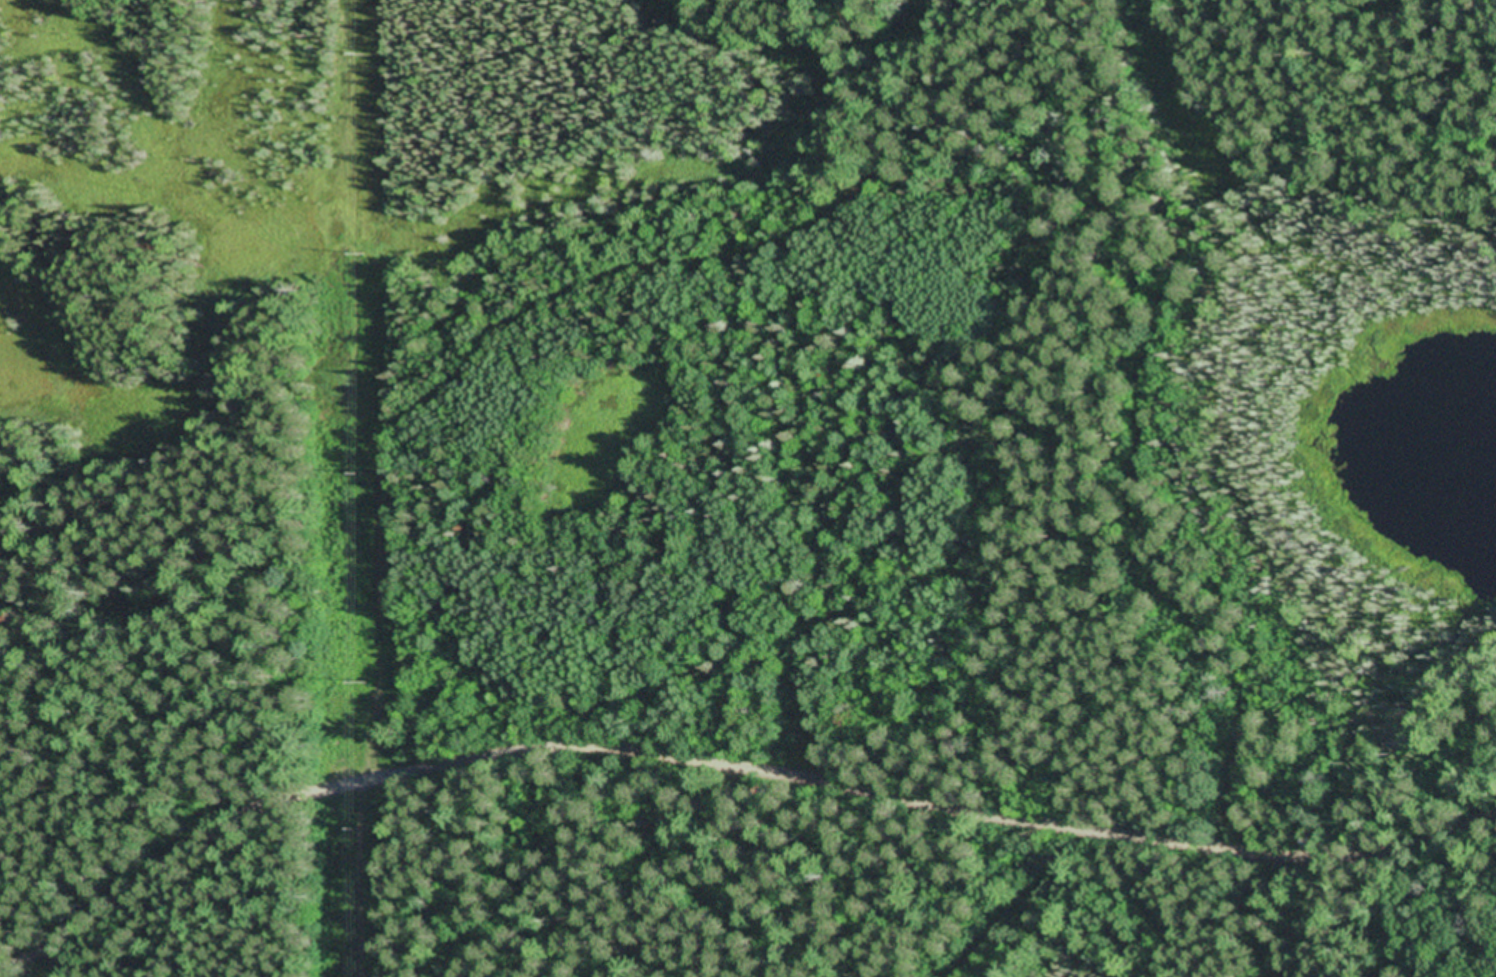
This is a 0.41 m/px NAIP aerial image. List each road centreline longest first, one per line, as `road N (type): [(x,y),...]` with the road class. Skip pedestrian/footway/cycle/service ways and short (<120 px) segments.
road 1 (residential): [(0,972),(240,816),(295,791),(561,739),(624,739),(1147,832),(1325,850),(1415,843),(1495,804)]

